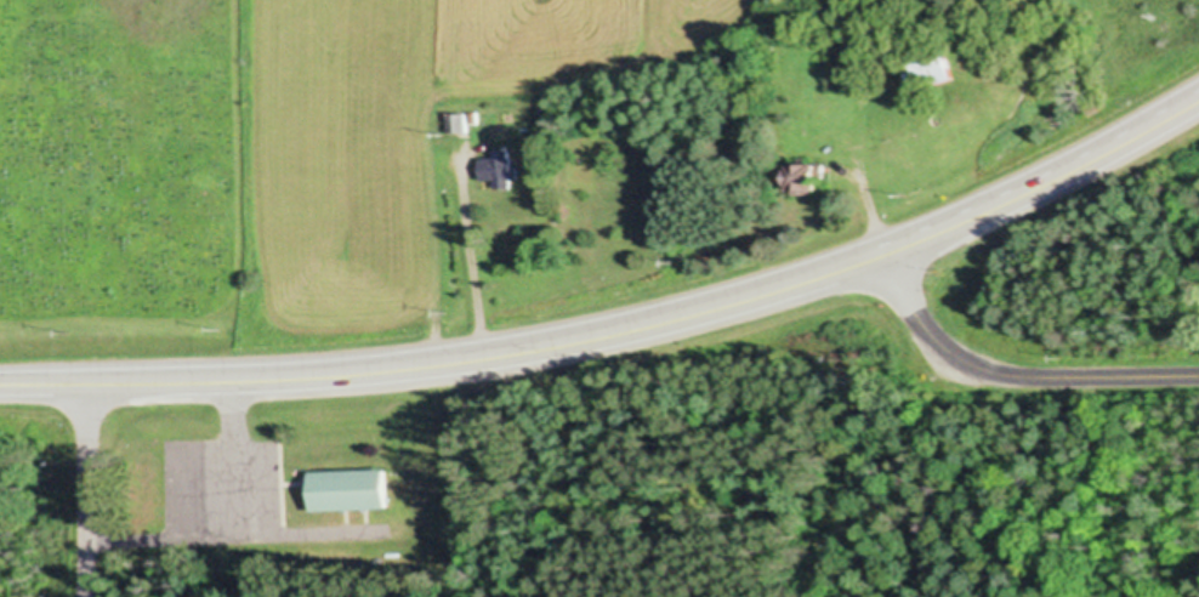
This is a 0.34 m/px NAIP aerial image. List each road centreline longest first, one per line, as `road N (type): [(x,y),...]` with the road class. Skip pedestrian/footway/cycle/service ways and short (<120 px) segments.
road 1 (primary): [(886,258),(757,300),(483,362),(233,385),(0,388)]
road 2 (residential): [(886,258),(924,332),(950,363),(990,380),(1198,377)]
road 3 (primary): [(886,258),(1034,195),(1198,109)]
road 4 (residential): [(83,596),(92,388)]

